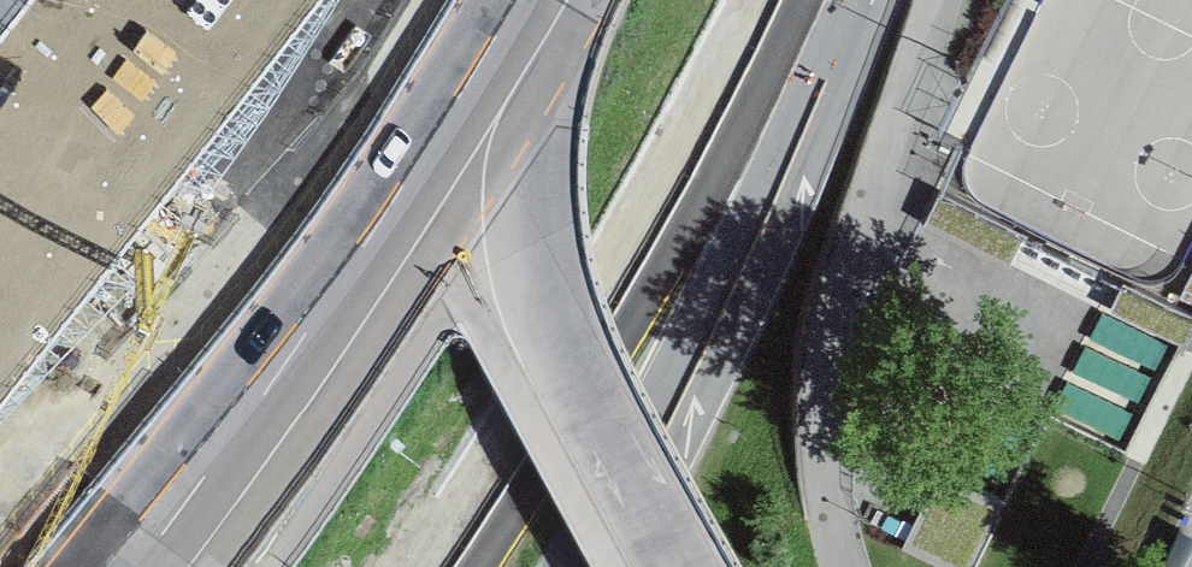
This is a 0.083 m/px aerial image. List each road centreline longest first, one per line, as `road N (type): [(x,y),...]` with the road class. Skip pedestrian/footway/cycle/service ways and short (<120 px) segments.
road 1 (primary): [(531,0),(135,566)]
road 2 (motorway): [(443,566),(623,278),(770,0)]
road 3 (residential): [(0,485),(128,337),(202,273),(409,0)]
road 4 (primary): [(567,566),(766,191),(847,0)]
road 5 (primary): [(571,0),(525,176),(526,249),(549,320),(679,566)]

